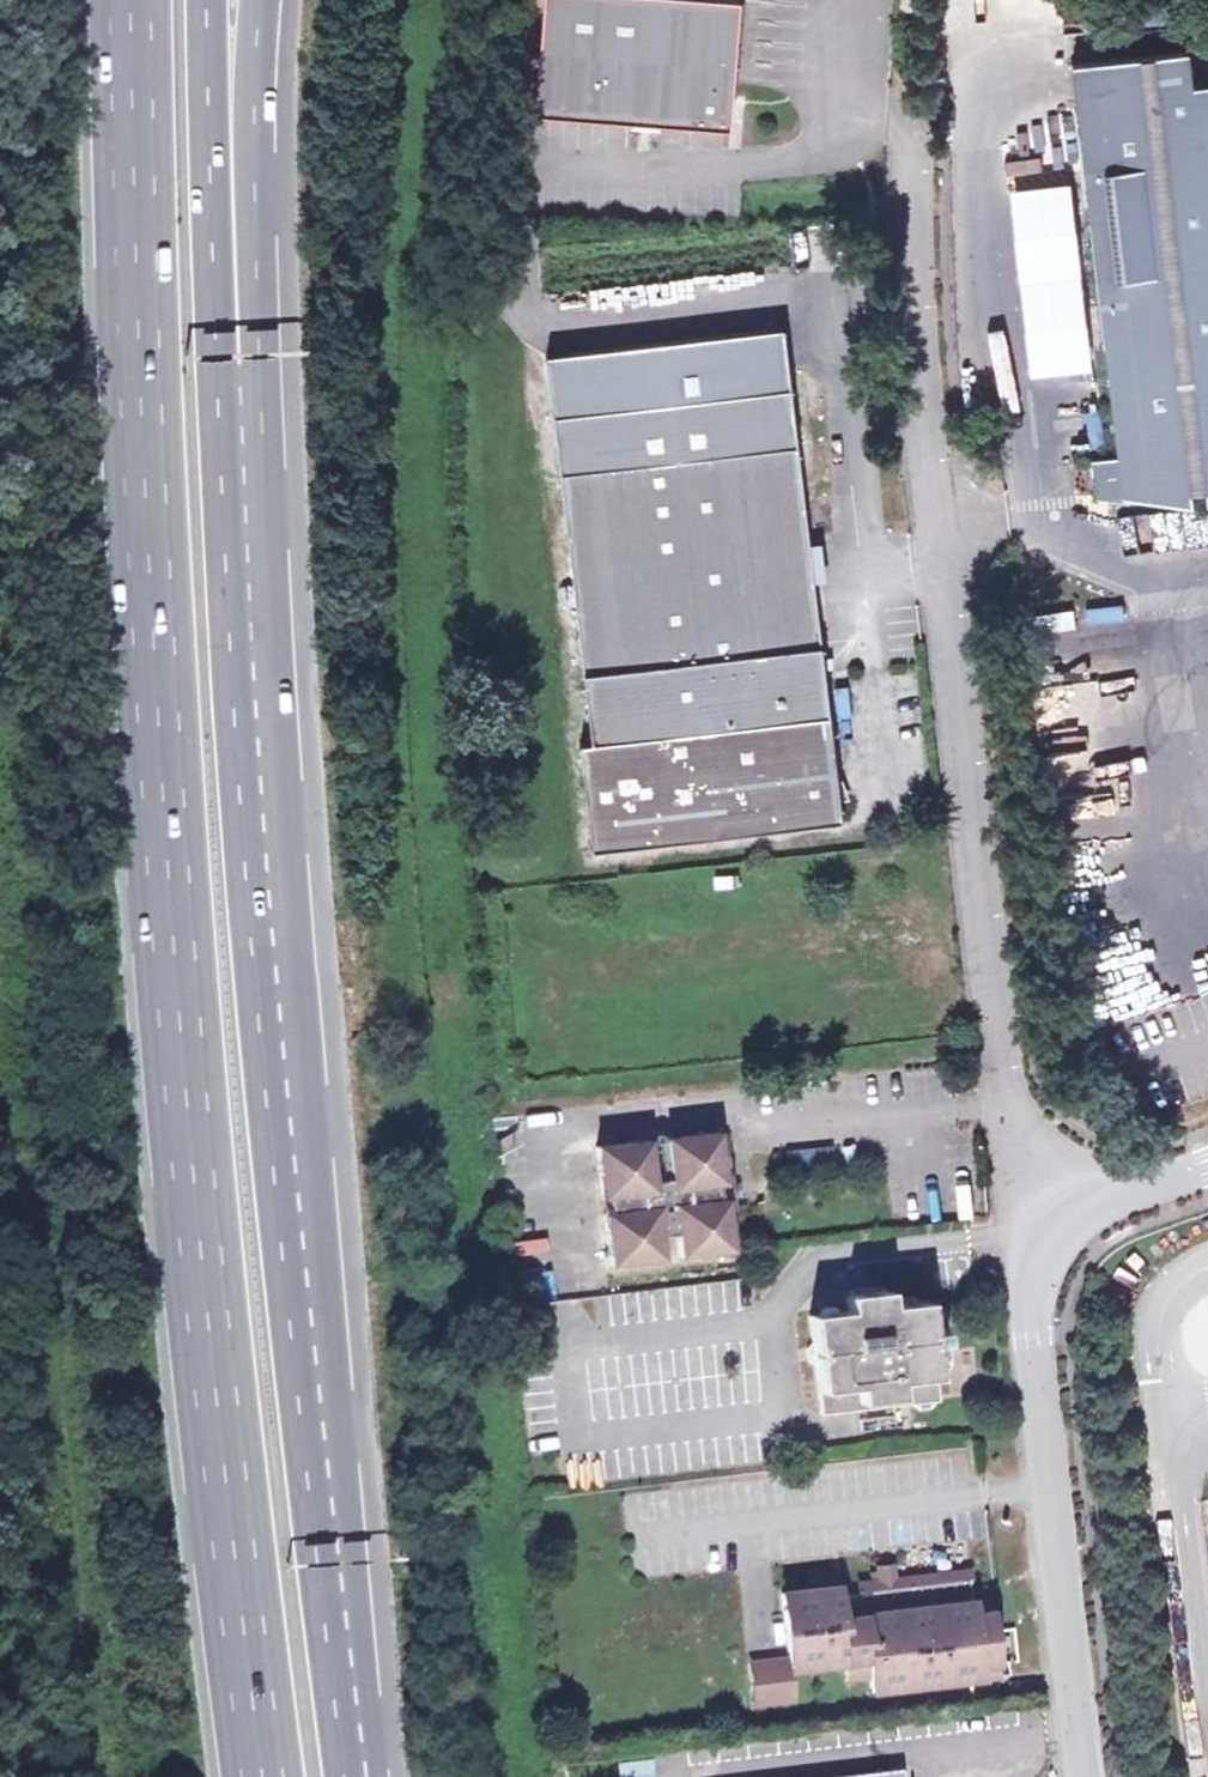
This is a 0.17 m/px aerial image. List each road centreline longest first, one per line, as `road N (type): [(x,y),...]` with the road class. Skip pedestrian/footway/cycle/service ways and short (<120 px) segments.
road 1 (motorway): [(126,0),(134,340),(178,1053),(258,1776)]
road 2 (motorway): [(353,1776),(261,840),(241,437)]
road 3 (motorway): [(241,437),(213,0)]
road 4 (motorway): [(241,437),(260,0)]
road 5 (unclassified): [(1207,1160),(1023,1223)]

